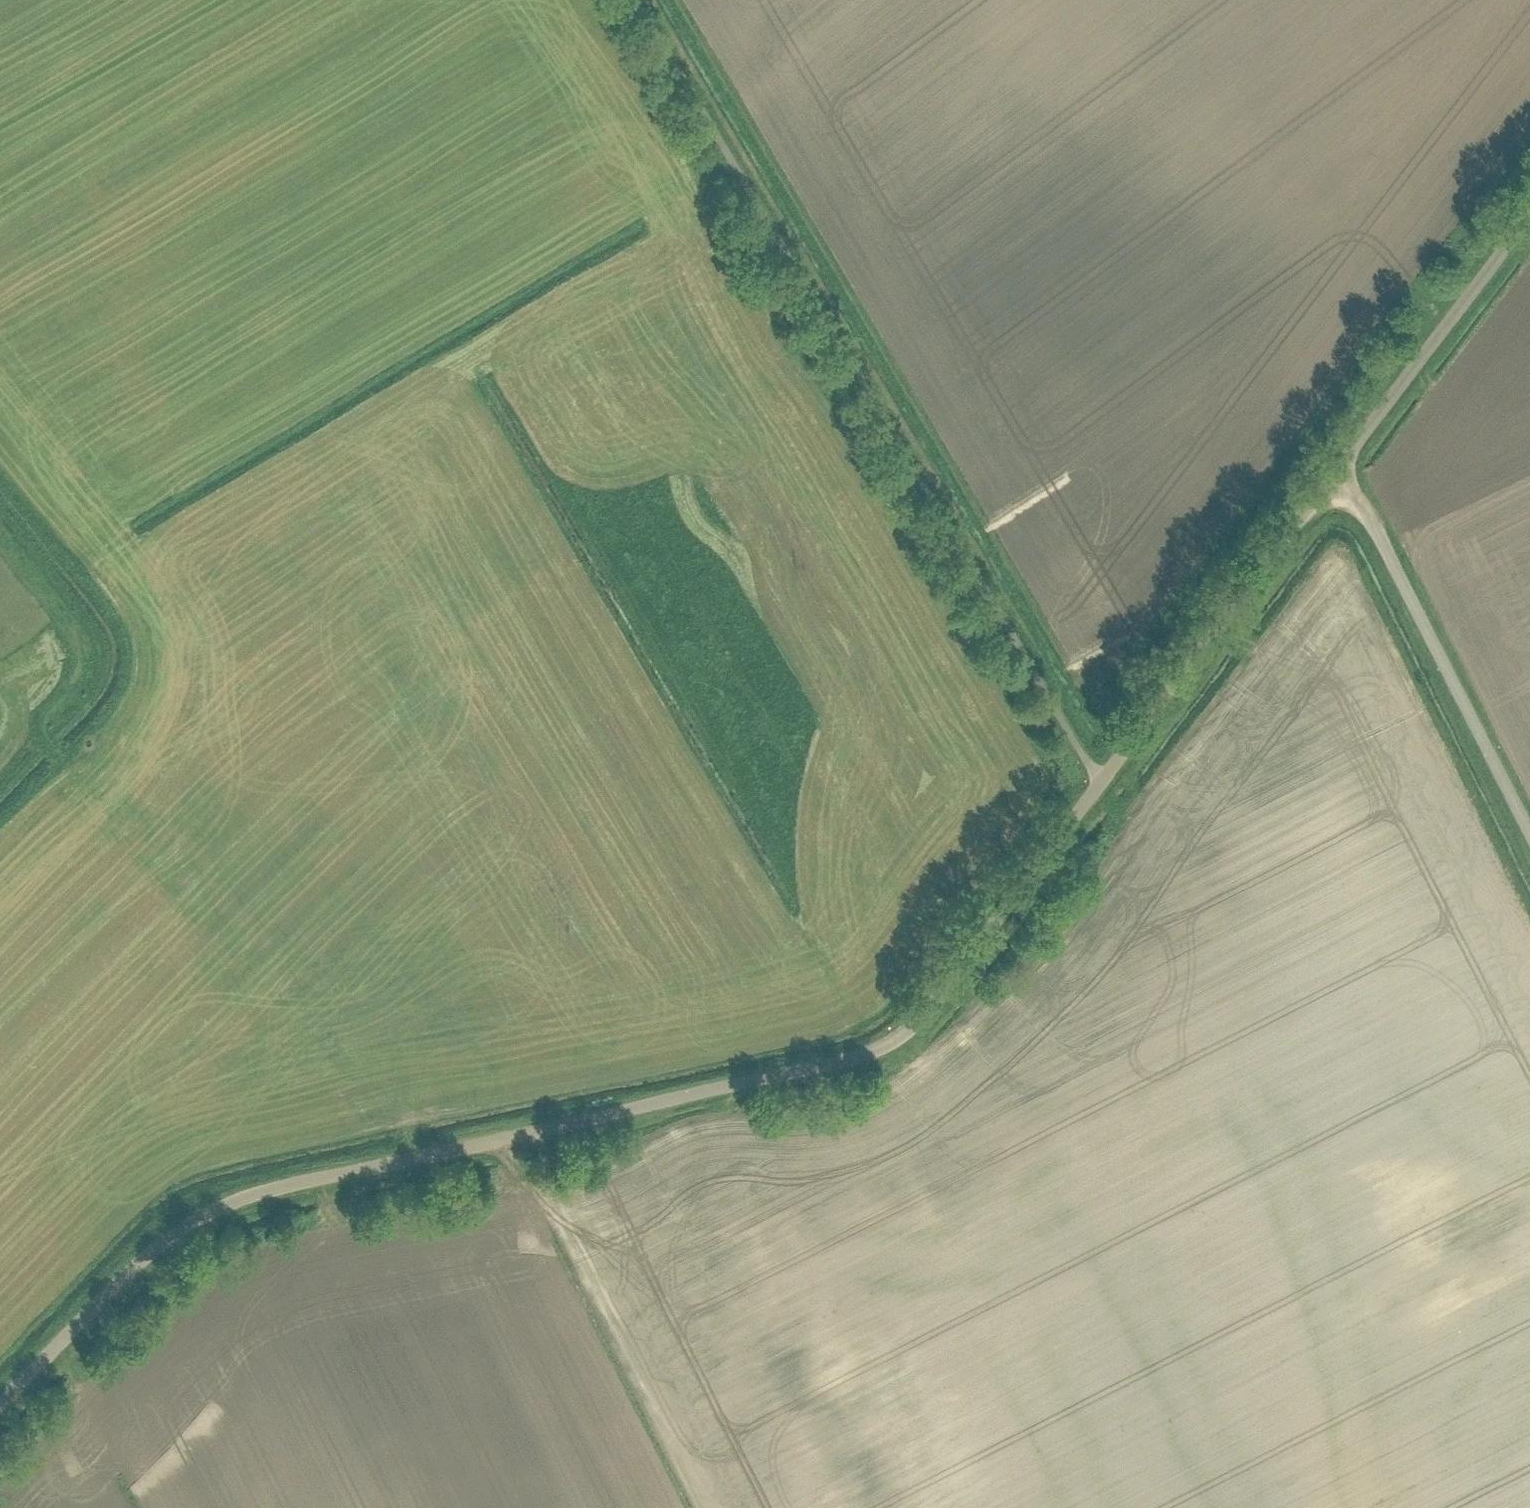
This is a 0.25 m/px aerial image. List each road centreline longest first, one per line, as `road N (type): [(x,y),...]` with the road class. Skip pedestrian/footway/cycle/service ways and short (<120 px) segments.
road 1 (unclassified): [(1335,475),(919,1018),(890,1043),(856,1058),(245,1197),(193,1219),(132,1267),(0,1403)]
road 2 (unclassified): [(1529,834),(1357,492),(1335,475)]
road 3 (unclassified): [(1335,475),(1529,216)]

